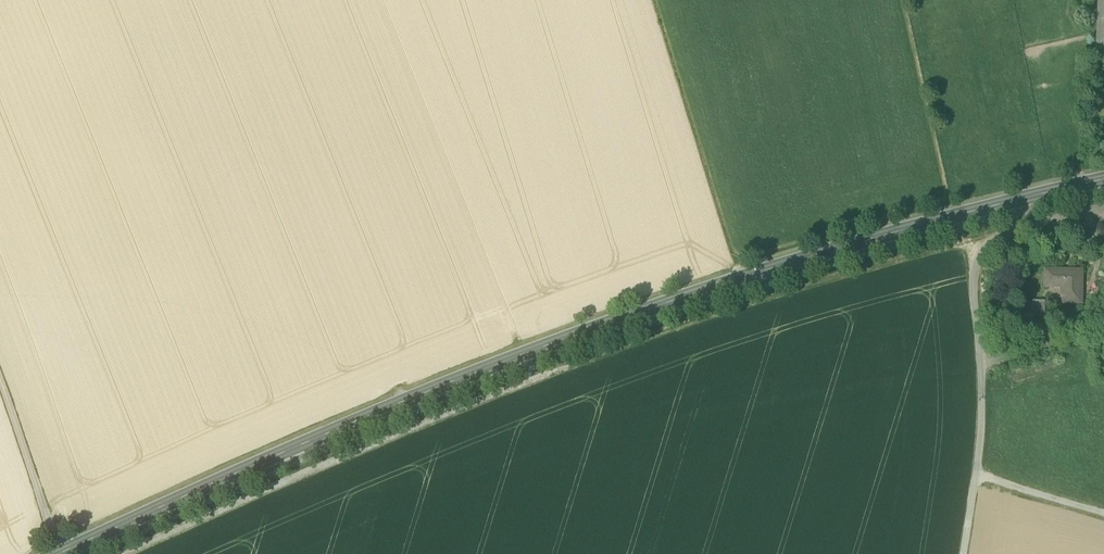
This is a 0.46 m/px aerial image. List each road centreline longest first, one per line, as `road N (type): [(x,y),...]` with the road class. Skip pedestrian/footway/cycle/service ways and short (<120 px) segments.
road 1 (tertiary): [(1103,181),(756,274),(524,354),(60,553)]
road 2 (unclassified): [(964,553),(983,430),(969,272),(979,250),(1004,234),(1103,210)]
road 3 (unclassified): [(59,553),(0,379)]

